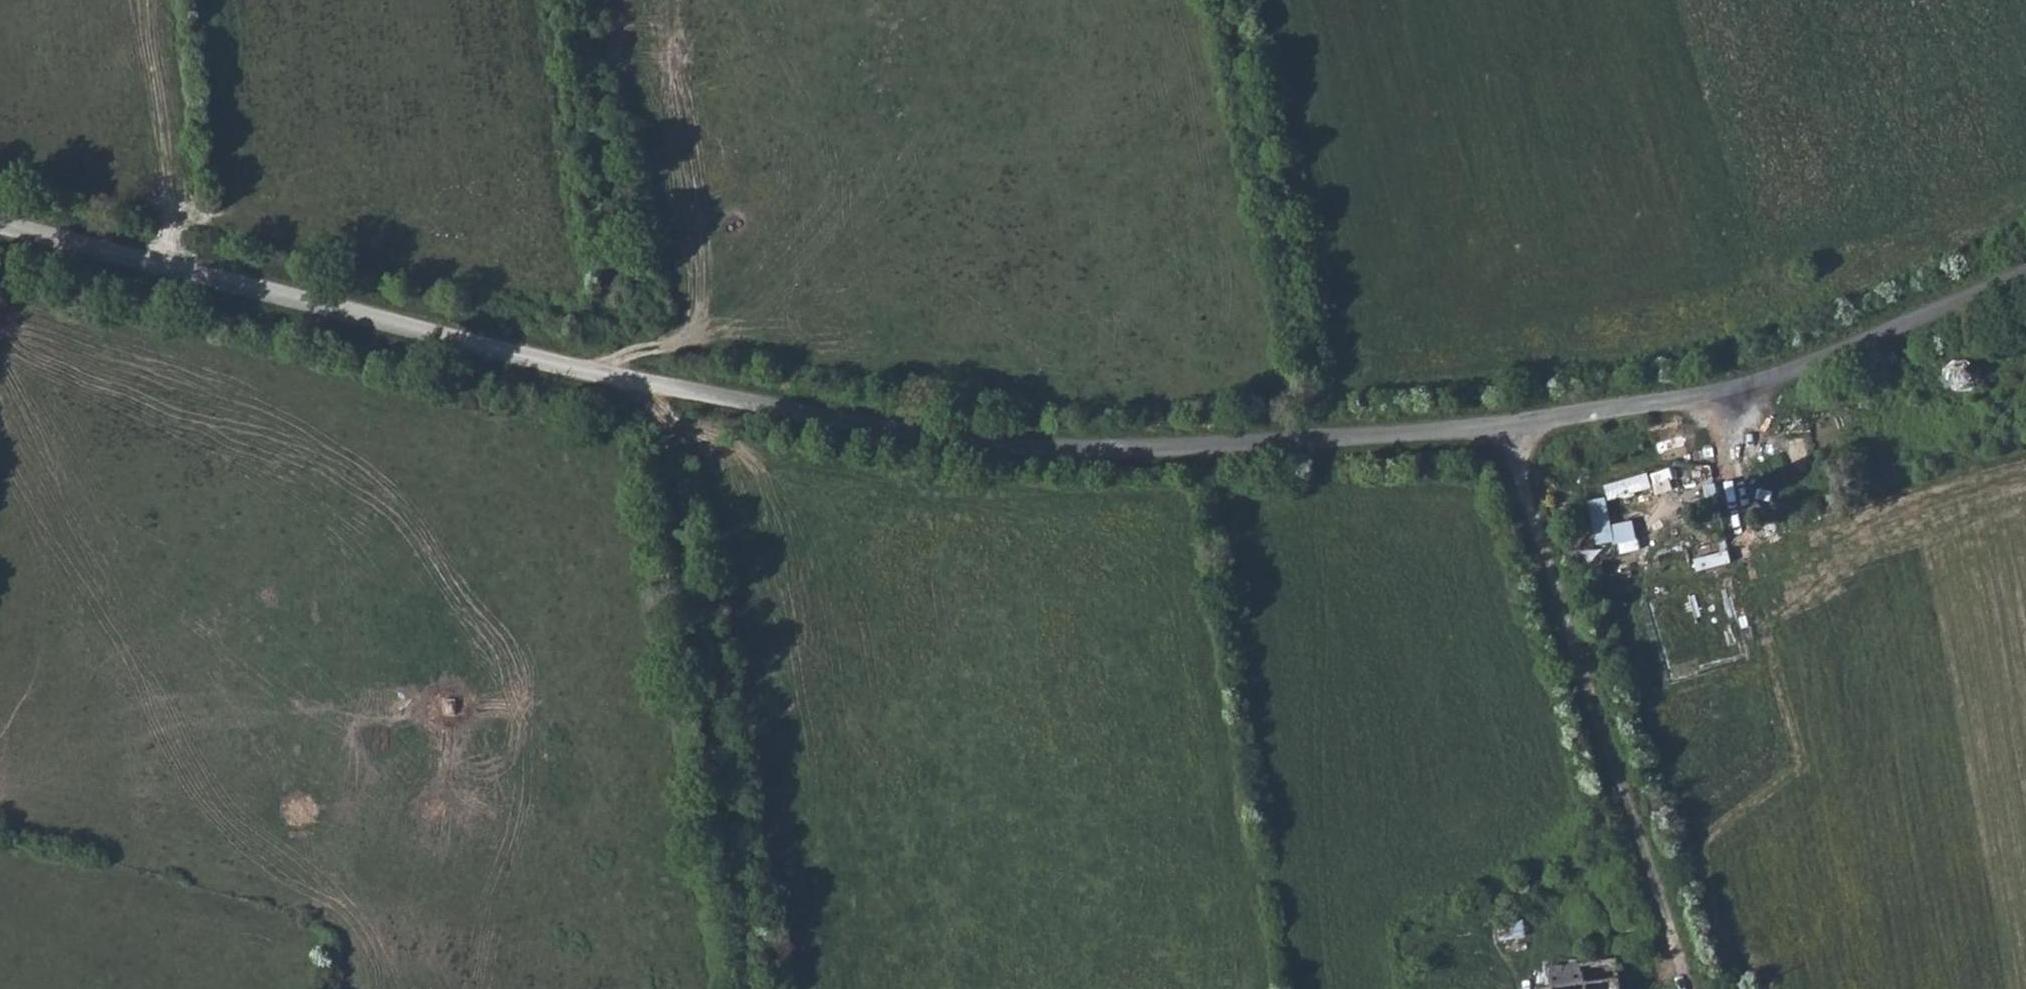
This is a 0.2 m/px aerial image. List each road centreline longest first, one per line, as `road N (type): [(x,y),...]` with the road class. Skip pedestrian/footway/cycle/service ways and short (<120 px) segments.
road 1 (unclassified): [(1515,429),(1101,466),(655,390),(0,227)]
road 2 (track): [(594,0),(754,988)]
road 3 (unclassified): [(1515,429),(1701,988)]
road 4 (unclassified): [(2025,273),(1713,389),(1515,429)]

